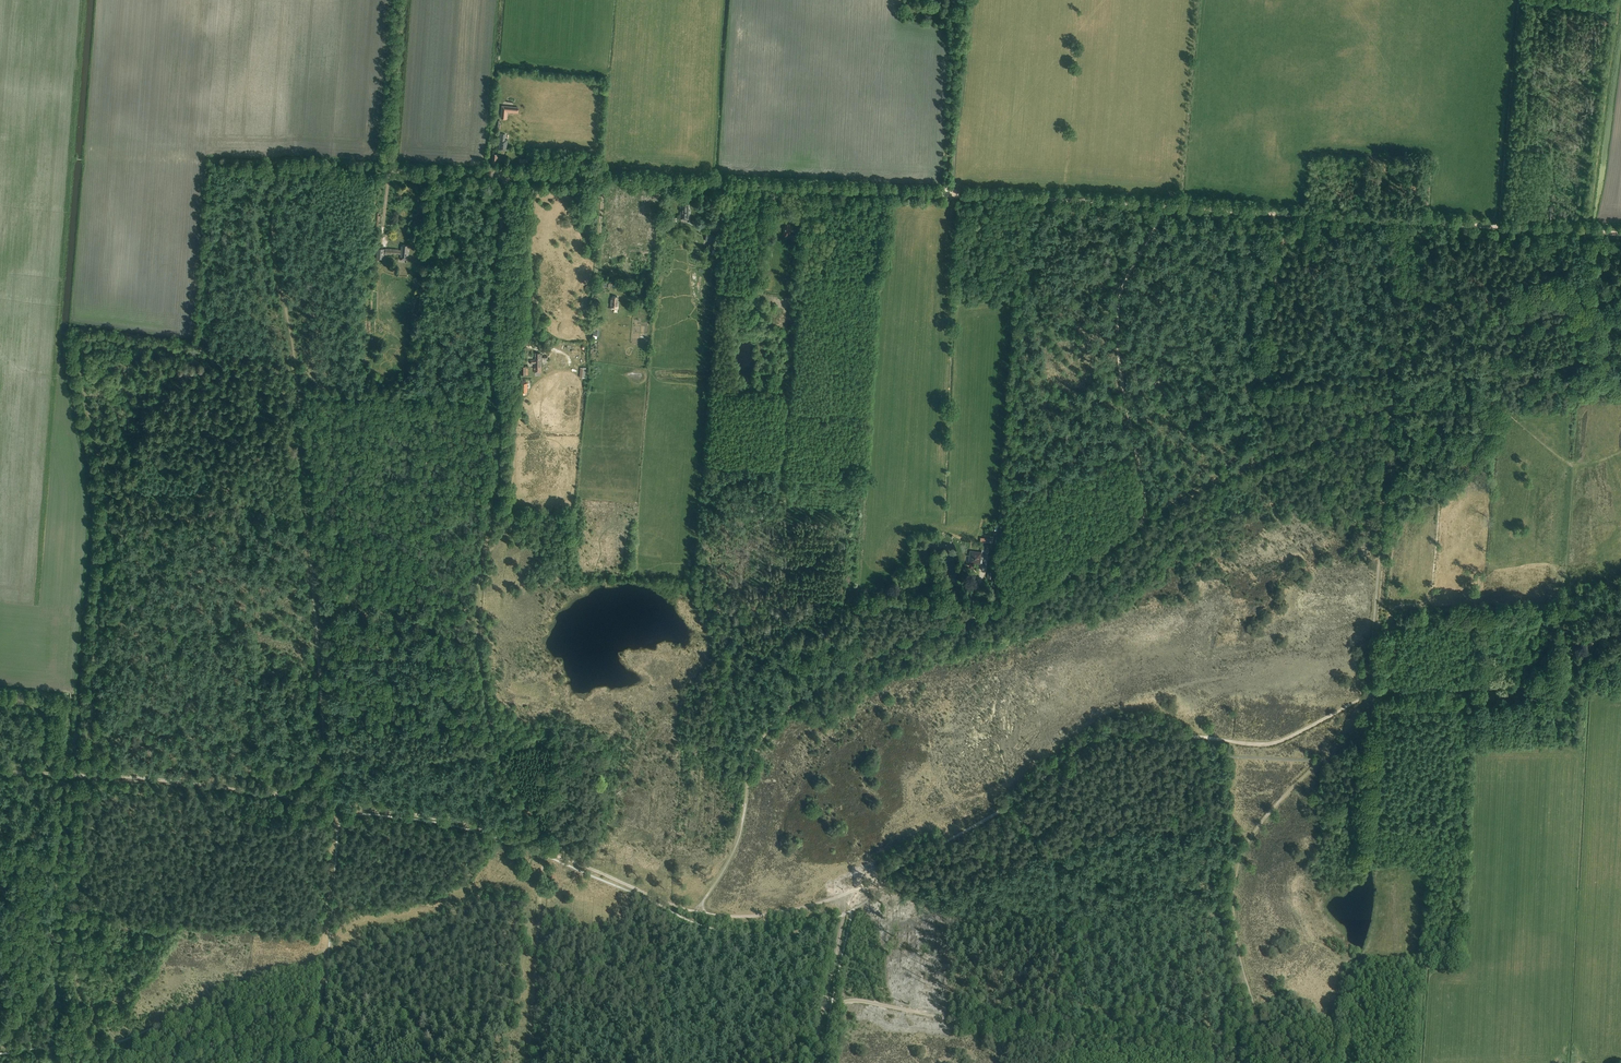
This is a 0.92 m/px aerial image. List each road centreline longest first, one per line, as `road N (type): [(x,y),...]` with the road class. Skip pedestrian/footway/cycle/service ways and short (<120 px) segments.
road 1 (track): [(1587,230),(316,167)]
road 2 (track): [(224,1062),(97,1047),(79,989),(101,507),(75,346),(87,336),(203,351),(284,398),(492,397)]
road 3 (track): [(504,176),(492,315),(494,497),(473,617),(495,742),(544,851),(527,1062)]
road 4 (track): [(845,895),(1017,802),(1104,736),(1269,745),(1379,692),(1538,684),(1620,627)]
road 5 (track): [(1370,696),(1360,727),(1298,781),(1243,850),(1231,902),(1260,1027),(1254,1046),(1026,1034),(824,1000)]
road 6 (track): [(285,795),(312,771),(324,739),(288,323),(271,242),(281,195),(316,167)]
road 7 (track): [(1137,528),(1023,605),(926,632),(795,702),(752,756),(736,850),(695,912)]
road 8 (track): [(285,795),(468,825),(695,912)]
road 9 (track): [(1469,688),(1459,899),(1452,922),(1427,954),(1419,1062)]
road 10 (track): [(1164,208),(1119,300),(1120,376),(1144,494),(1137,528)]
road 11 (track): [(1392,403),(1370,696)]
road 12 (track): [(0,1051),(14,1043),(51,974),(63,775)]
road 13 (track): [(1137,528),(1206,479),(1392,403)]
road 14 (track): [(335,807),(317,1028),(324,1062)]
road 15 (track): [(63,775),(285,795)]
road 16 (track): [(952,195),(959,108),(946,0)]
road 17 (track): [(1574,466),(1560,627),(1580,654)]
road 18 (track): [(845,895),(810,1062)]
road 19 (track): [(695,912),(761,916),(845,895)]

